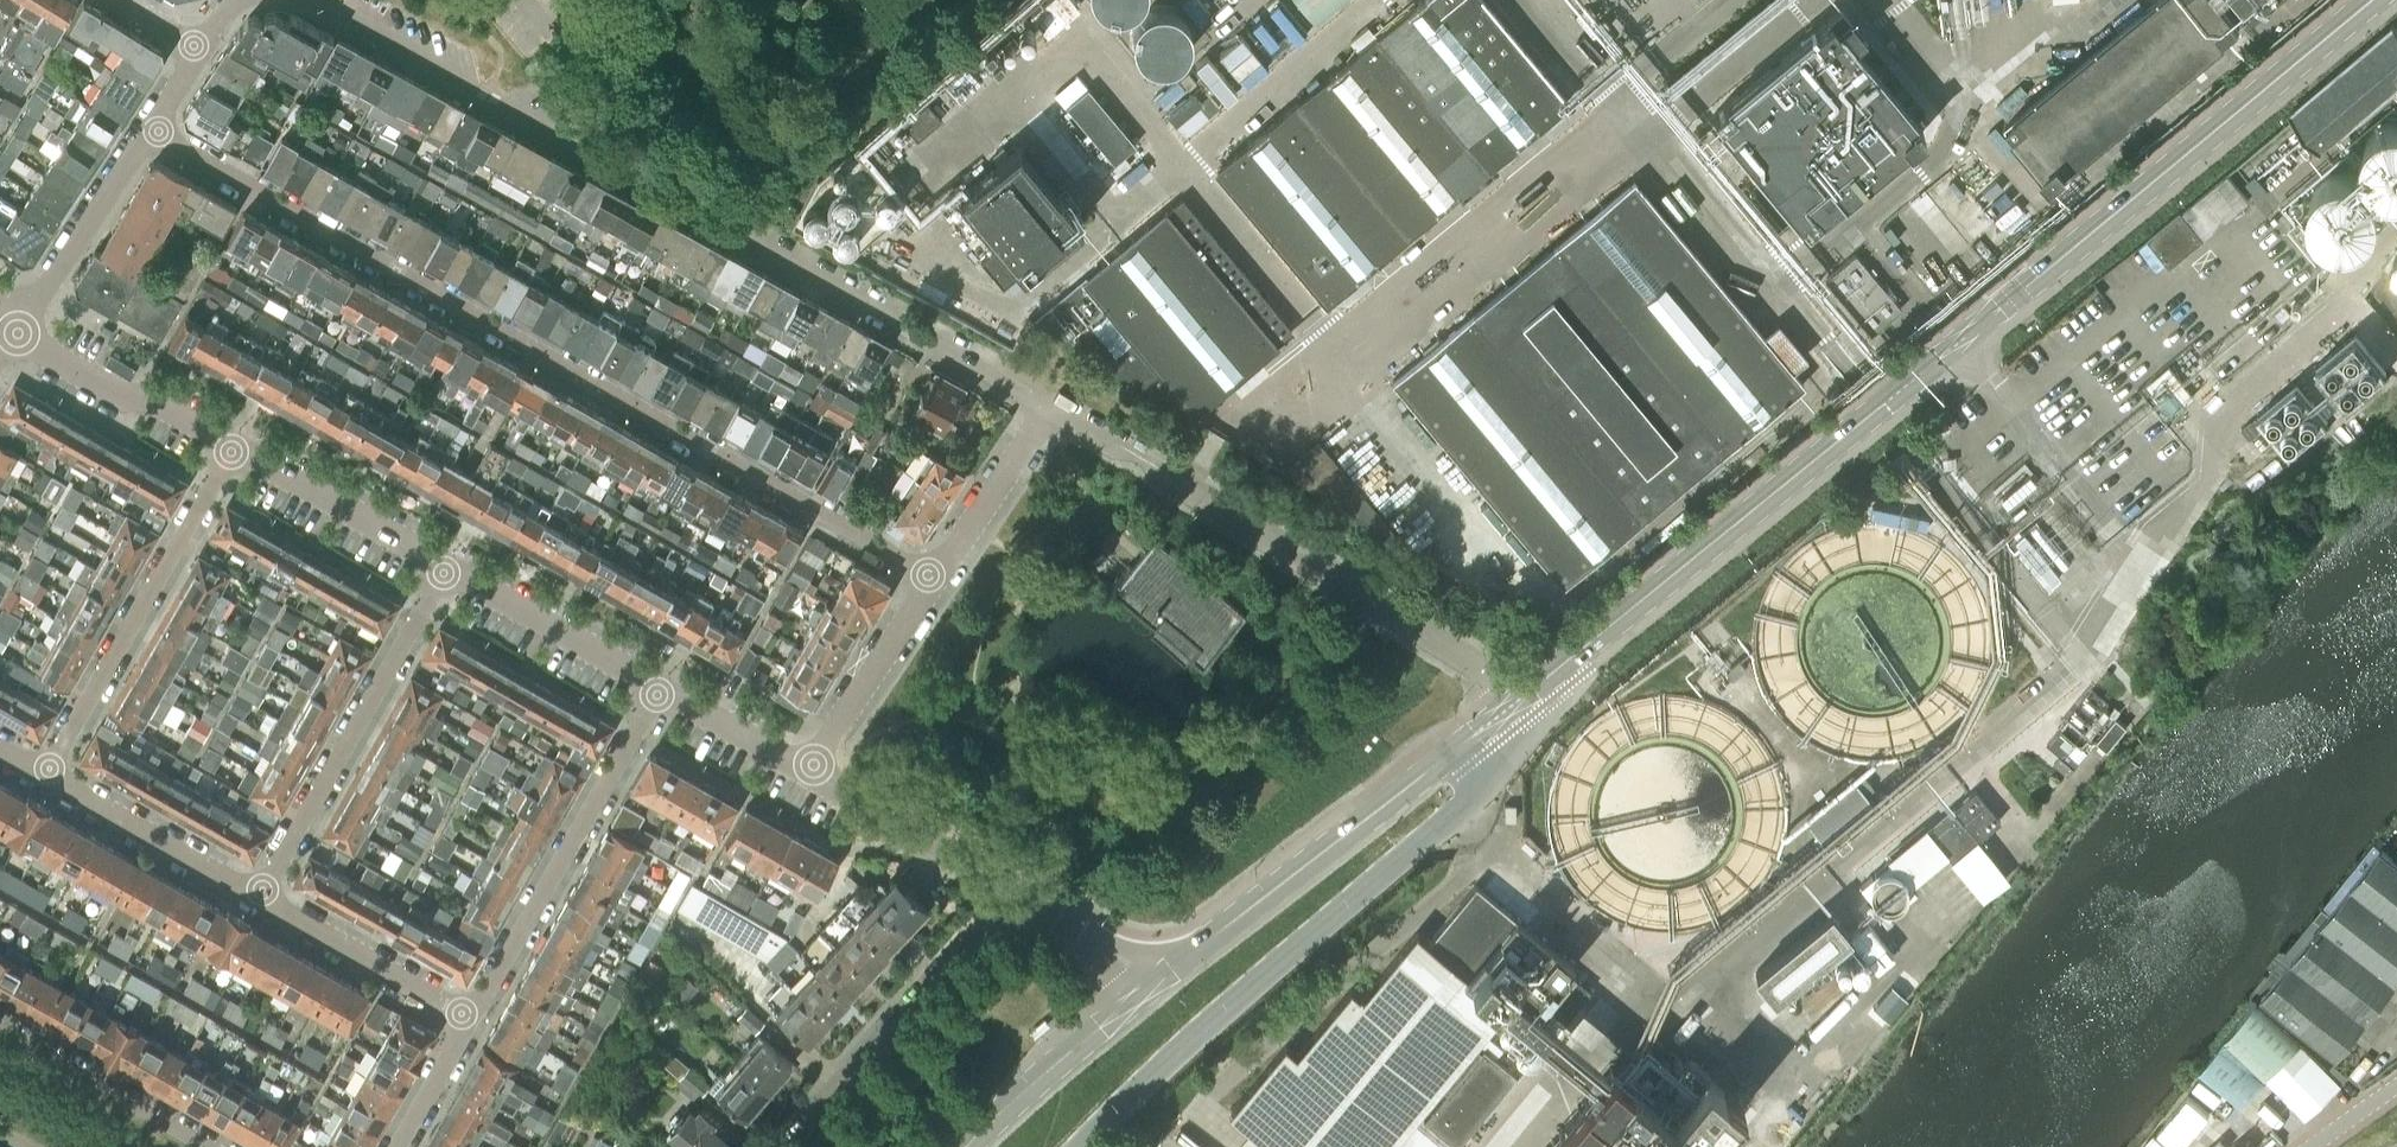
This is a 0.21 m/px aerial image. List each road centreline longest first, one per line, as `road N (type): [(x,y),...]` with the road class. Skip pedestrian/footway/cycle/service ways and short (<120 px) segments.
road 1 (secondary): [(1509,704),(2368,0)]
road 2 (residential): [(152,132),(926,577)]
road 3 (residential): [(327,0),(1036,404)]
road 4 (unclassified): [(1083,1146),(1162,1067),(1464,805),(1520,721),(1509,704)]
road 5 (unclassified): [(1509,704),(1499,687),(1389,610),(1036,404)]
road 6 (secondary): [(1509,704),(1174,965)]
road 7 (residential): [(465,1015),(657,696)]
road 8 (residential): [(231,450),(50,769)]
road 9 (residential): [(442,572),(262,890)]
road 10 (residential): [(798,1146),(1039,901)]
road 11 (secondary): [(1174,965),(966,1146)]
road 12 (residential): [(1039,901),(813,765)]
road 13 (residential): [(657,696),(442,572)]
road 14 (residential): [(231,450),(16,331)]
road 15 (residential): [(262,890),(50,769)]
road 16 (residential): [(442,572),(231,450)]
road 17 (residential): [(16,331),(152,132)]
road 18 (residential): [(465,1015),(262,890)]
road 19 (residential): [(208,1146),(0,1030)]
road 20 (residential): [(813,765),(926,577)]
road 21 (residential): [(926,577),(1036,404)]
road 22 (residential): [(813,765),(657,696)]
road 23 (residential): [(1174,965),(1039,901)]
road 24 (residential): [(395,1146),(465,1015)]

